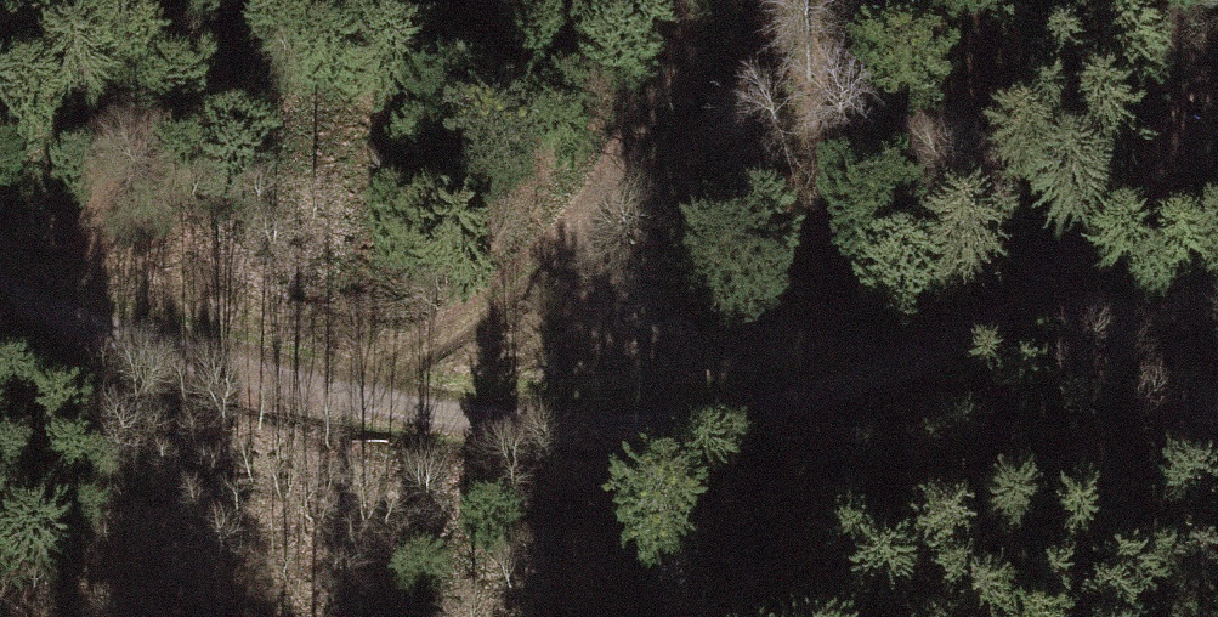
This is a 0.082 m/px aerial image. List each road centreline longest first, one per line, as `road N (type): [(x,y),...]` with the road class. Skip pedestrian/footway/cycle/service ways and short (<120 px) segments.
road 1 (track): [(1019,316),(931,361),(822,401),(689,426),(532,430),(345,397),(0,302)]
road 2 (track): [(345,397),(576,229),(670,58),(675,0)]
road 3 (track): [(1217,109),(1019,316)]
road 4 (track): [(1019,316),(1217,421)]
road 5 (track): [(1217,300),(1189,309),(1019,316)]

